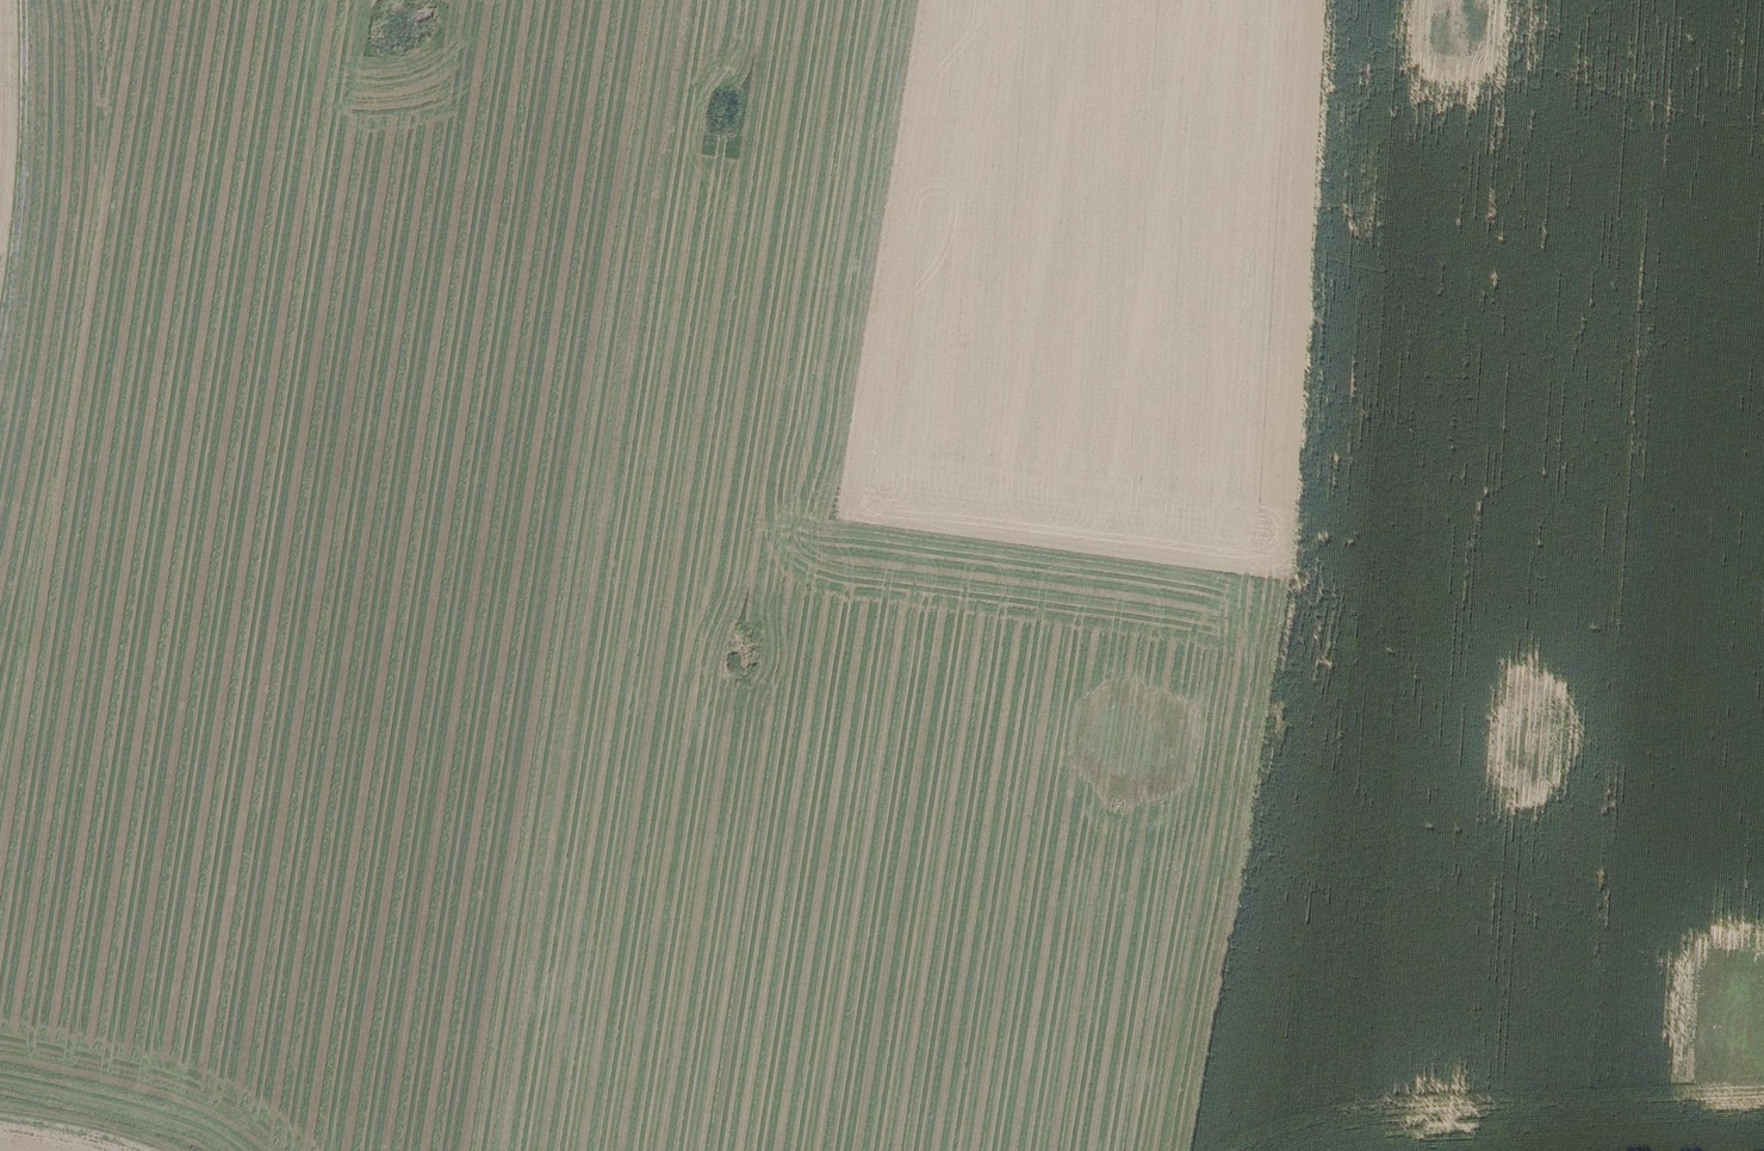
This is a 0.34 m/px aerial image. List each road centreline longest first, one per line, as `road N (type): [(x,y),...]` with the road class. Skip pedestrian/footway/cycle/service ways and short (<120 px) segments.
road 1 (track): [(175,1150),(0,1119)]

